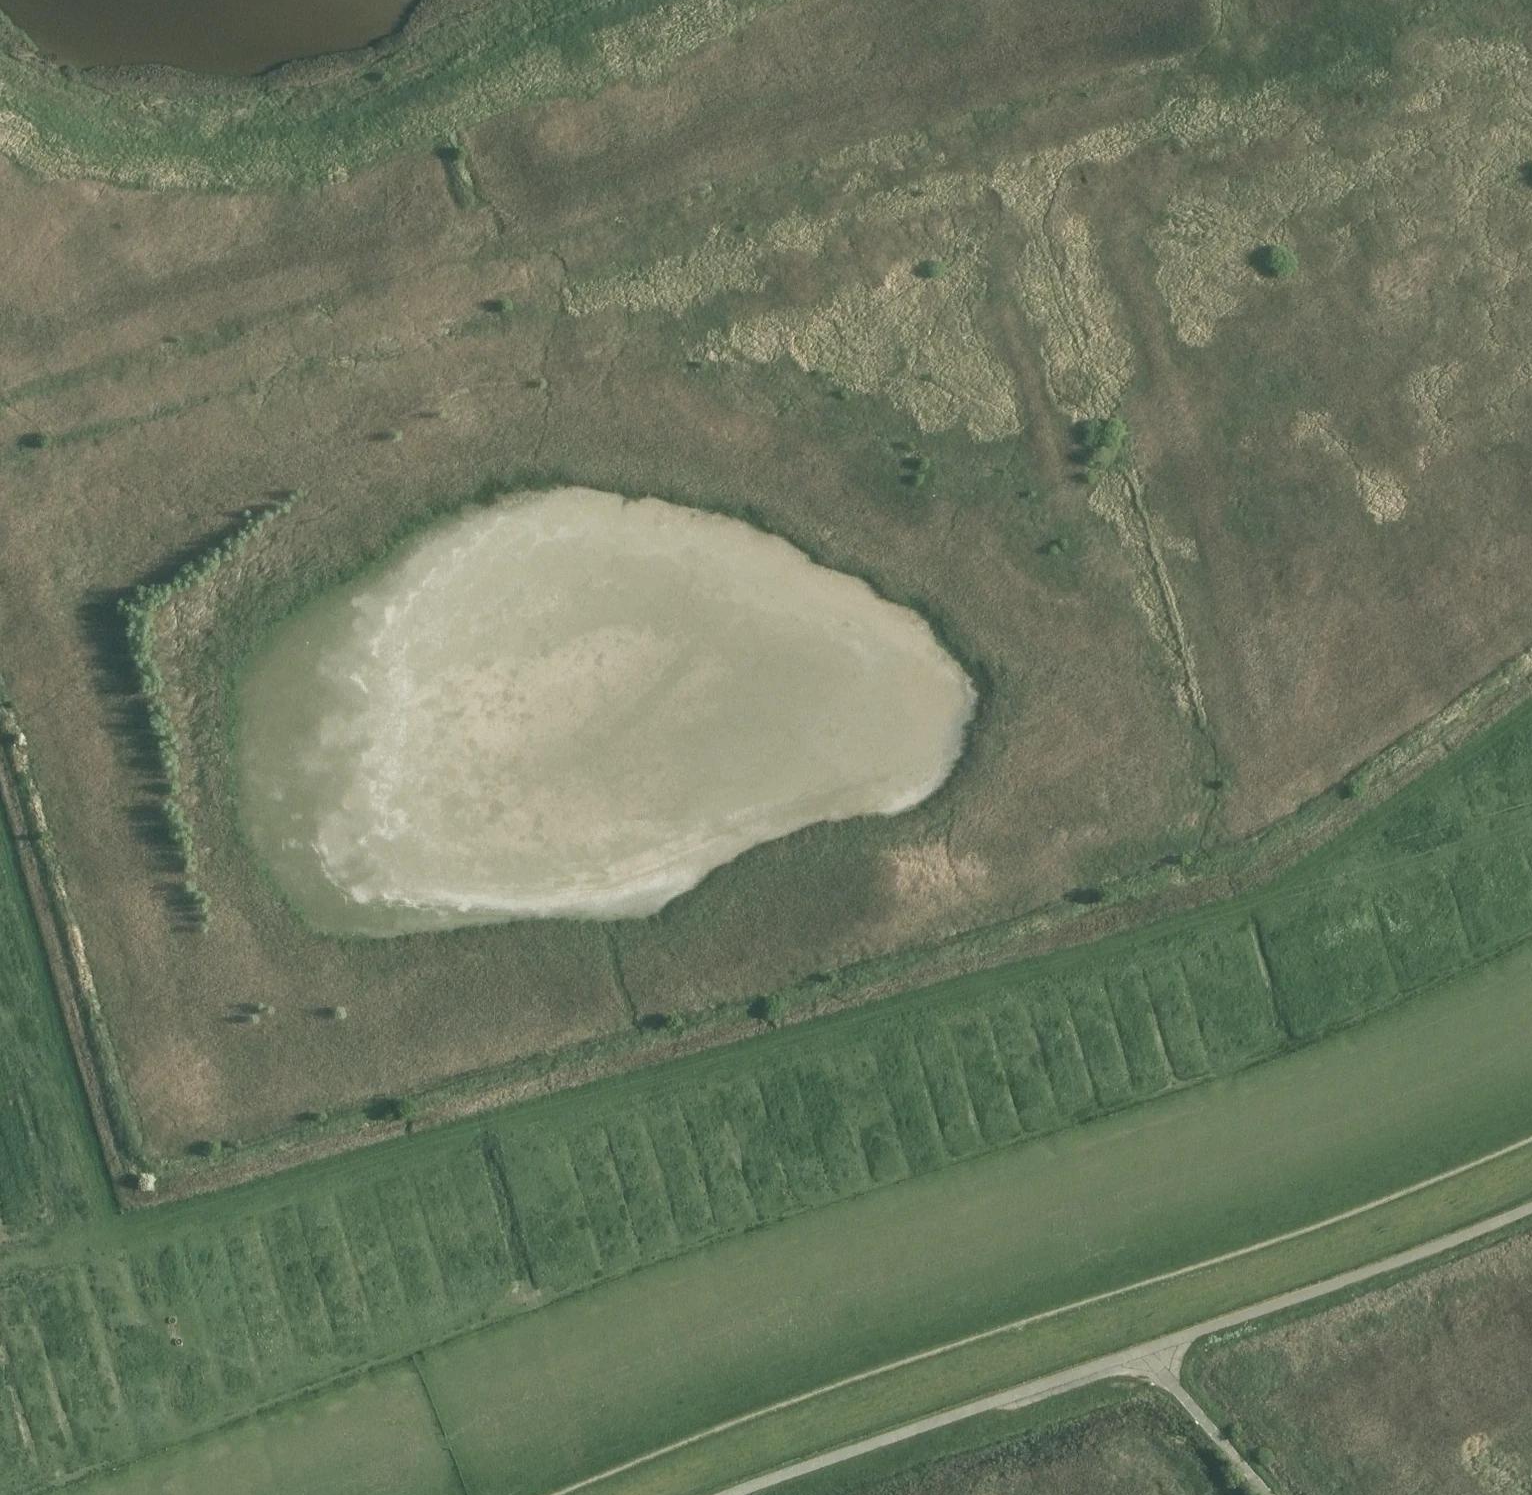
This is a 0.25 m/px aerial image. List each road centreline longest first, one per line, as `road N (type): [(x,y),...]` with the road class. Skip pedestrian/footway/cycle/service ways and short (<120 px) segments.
road 1 (track): [(730,1494),(1452,1241),(1531,1205)]
road 2 (track): [(1140,1353),(1265,1494)]

